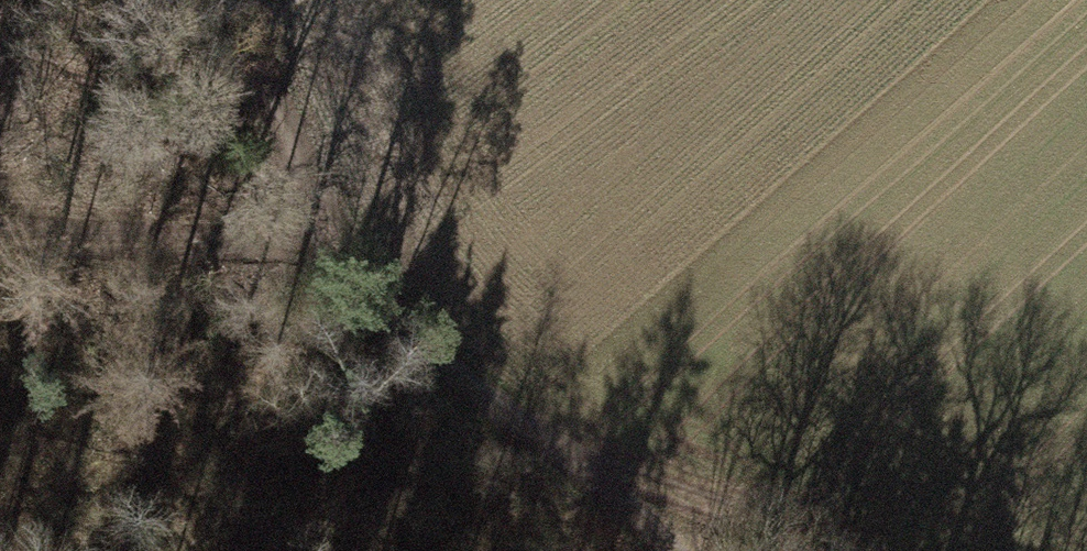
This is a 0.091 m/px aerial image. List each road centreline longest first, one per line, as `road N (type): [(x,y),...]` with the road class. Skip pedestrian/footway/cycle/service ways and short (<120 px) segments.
road 1 (track): [(237,0),(338,242),(471,399),(600,478),(671,550)]
road 2 (track): [(0,233),(338,242)]
road 3 (track): [(828,550),(600,478)]

